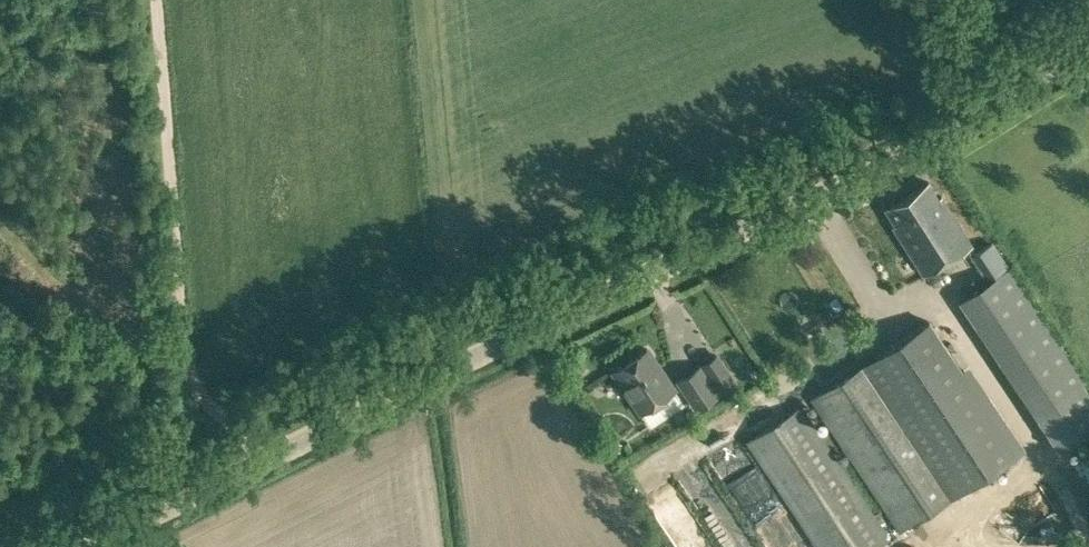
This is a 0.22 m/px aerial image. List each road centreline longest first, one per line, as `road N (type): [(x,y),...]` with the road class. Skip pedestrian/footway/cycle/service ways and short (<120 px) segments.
road 1 (tertiary): [(87,546),(666,259),(888,158),(1088,41)]
road 2 (track): [(0,351),(261,461)]

